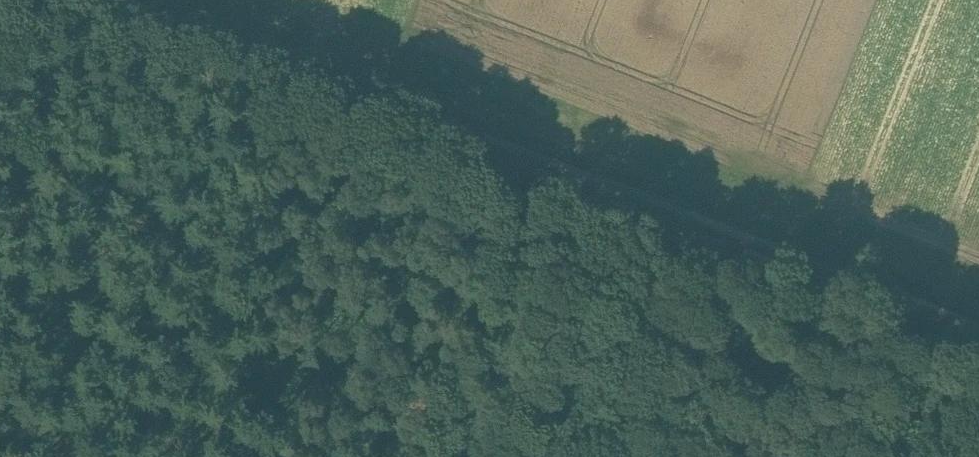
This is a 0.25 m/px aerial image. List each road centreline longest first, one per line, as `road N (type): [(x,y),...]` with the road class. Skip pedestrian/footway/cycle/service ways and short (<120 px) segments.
road 1 (track): [(587,169),(474,456)]

